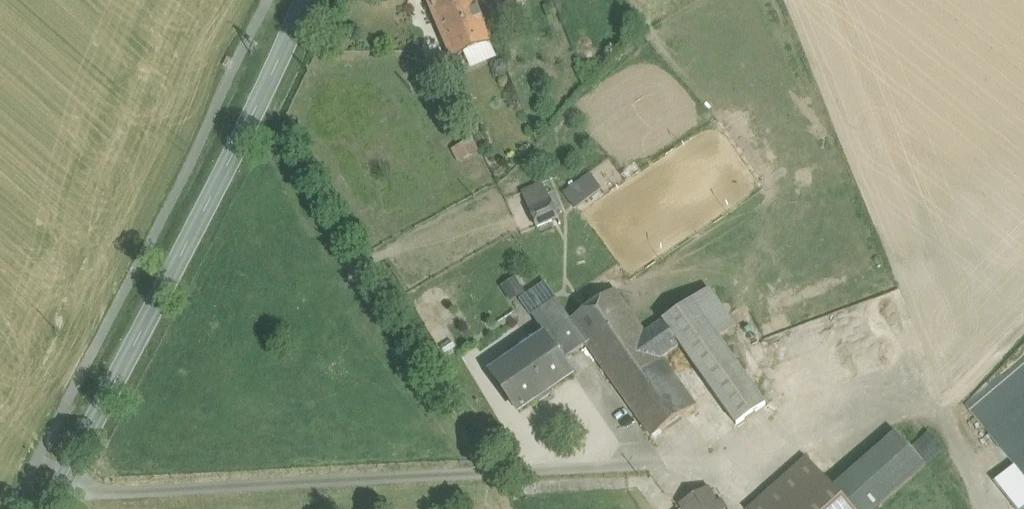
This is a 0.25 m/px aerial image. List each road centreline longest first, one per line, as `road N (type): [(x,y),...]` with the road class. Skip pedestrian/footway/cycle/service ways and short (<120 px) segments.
road 1 (track): [(1023,333),(939,415),(666,475),(97,500),(57,465)]
road 2 (tertiary): [(36,508),(287,0)]
road 3 (track): [(546,480),(481,375)]

